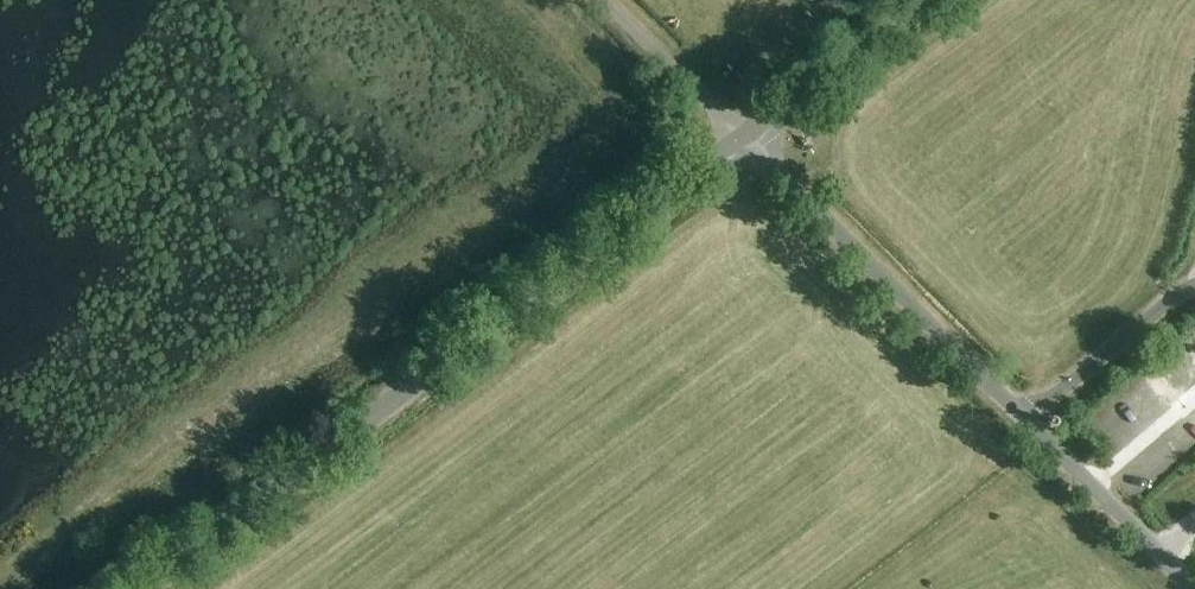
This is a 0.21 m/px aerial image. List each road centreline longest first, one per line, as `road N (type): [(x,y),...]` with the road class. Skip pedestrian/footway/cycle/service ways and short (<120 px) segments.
road 1 (tertiary): [(137,588),(921,0)]

